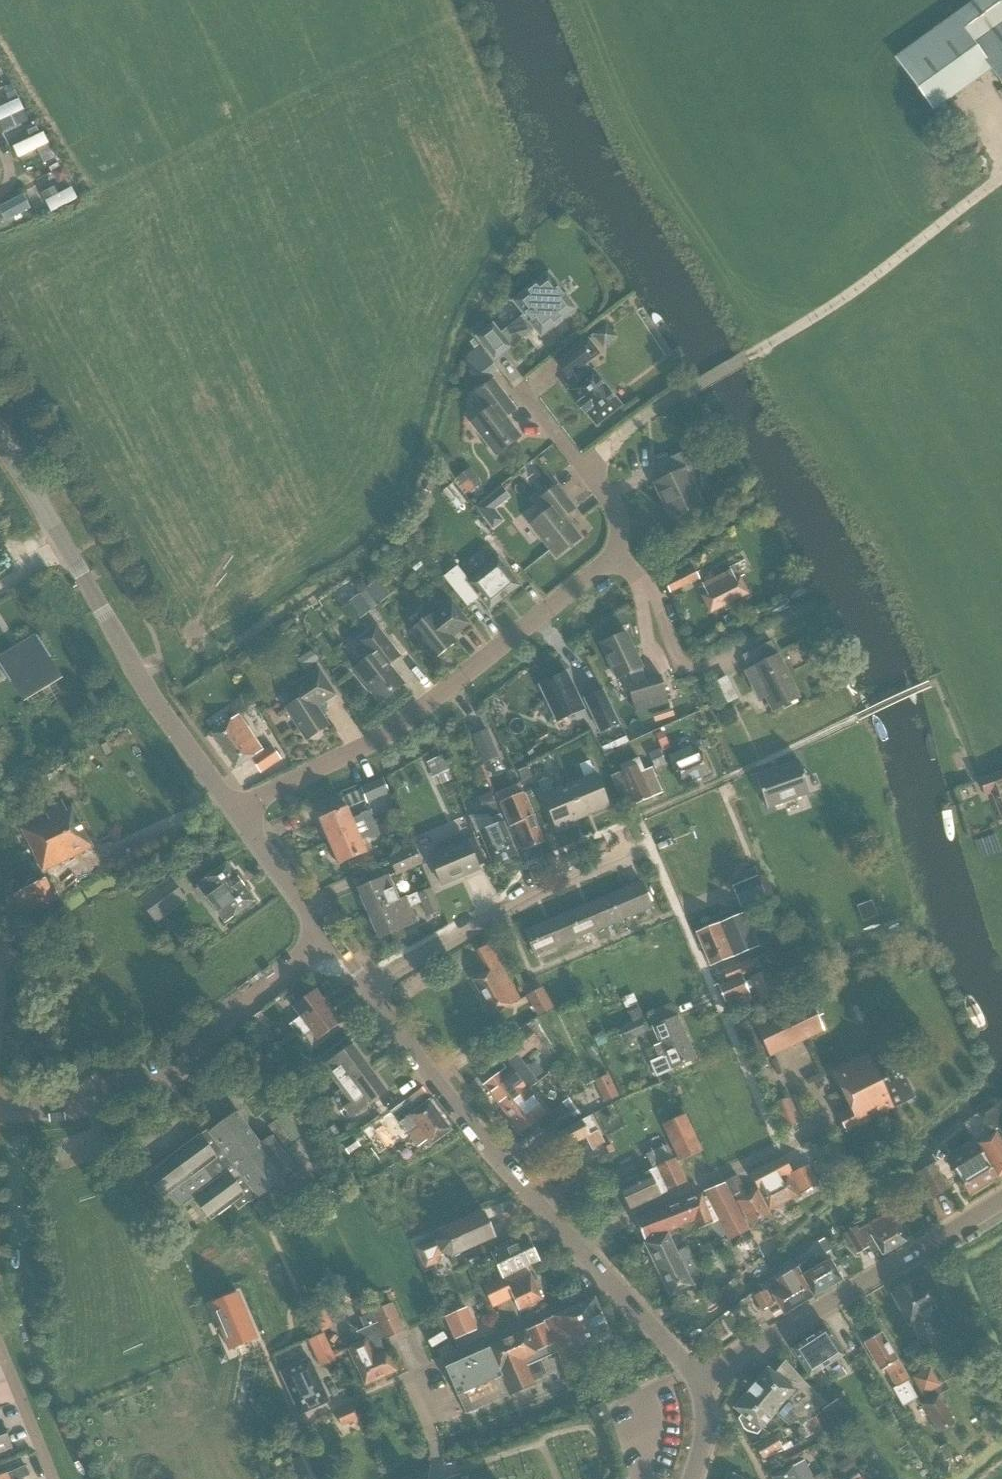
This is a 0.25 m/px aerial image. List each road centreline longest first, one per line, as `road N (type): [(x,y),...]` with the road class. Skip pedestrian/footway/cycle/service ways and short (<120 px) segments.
road 1 (residential): [(237,810),(414,715),(621,561)]
road 2 (tertiary): [(237,810),(151,698),(0,440)]
road 3 (residential): [(0,1111),(79,1108),(164,1081),(236,1004),(328,937)]
road 4 (tertiary): [(697,1382),(1001,1199)]
road 5 (tertiary): [(578,1247),(476,1133),(366,986)]
road 6 (residential): [(612,1282),(409,1376),(433,1436),(438,1478)]
road 7 (residential): [(366,986),(652,844)]
road 8 (residential): [(578,1247),(609,1224),(782,1148)]
road 9 (residential): [(621,561),(618,504),(517,372)]
road 10 (tertiary): [(328,937),(237,810)]
road 11 (residential): [(52,1478),(0,1350)]
road 12 (tertiary): [(697,1382),(612,1282)]

